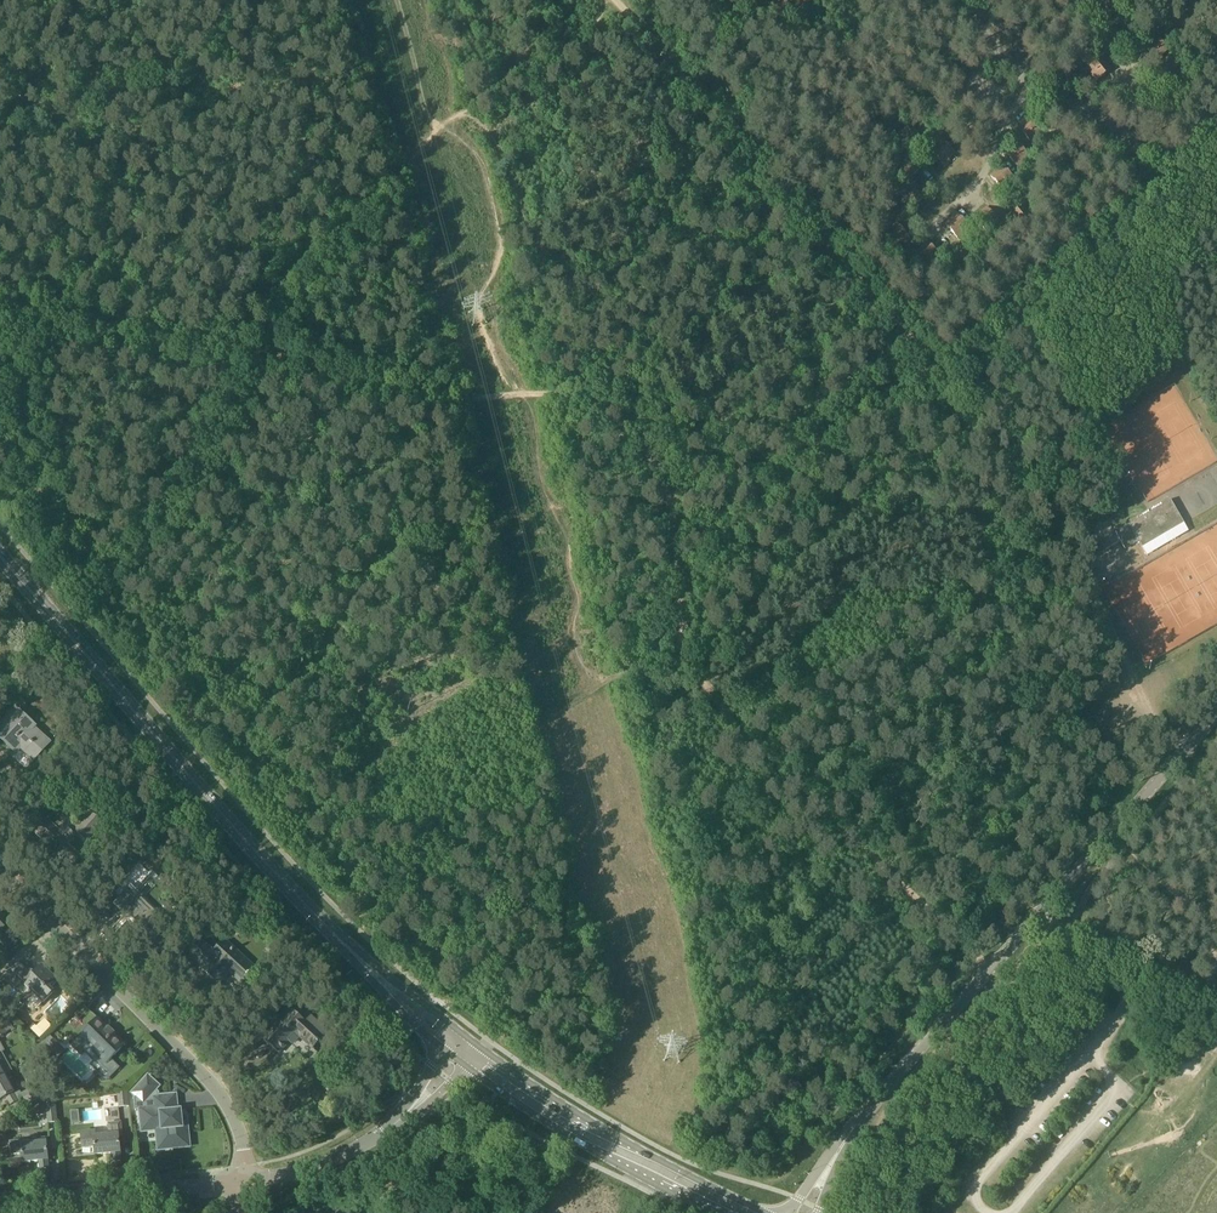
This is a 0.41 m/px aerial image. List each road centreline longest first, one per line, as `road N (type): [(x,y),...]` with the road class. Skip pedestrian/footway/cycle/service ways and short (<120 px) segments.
road 1 (secondary): [(341,941),(0,557)]
road 2 (track): [(622,10),(935,360)]
road 3 (unclassified): [(247,1180),(236,1123),(205,1076),(0,872)]
road 4 (track): [(707,696),(800,802),(972,952)]
road 5 (track): [(935,360),(838,431),(719,561),(681,621)]
road 6 (track): [(1032,674),(1043,496),(982,403),(935,360)]
road 7 (track): [(707,696),(878,632),(993,680),(1032,674)]
road 8 (unclassified): [(1216,715),(990,970)]
road 9 (secondary): [(767,1212),(578,1119),(480,1051)]
road 10 (track): [(259,356),(345,228),(469,112)]
road 11 (track): [(774,1189),(972,952)]
road 12 (secondary): [(466,1069),(585,1145),(715,1212)]
road 13 (track): [(681,621),(657,458),(622,420),(568,396)]
road 14 (track): [(259,356),(0,303)]
road 15 (track): [(515,395),(405,399),(259,356)]
road 16 (unclassified): [(0,1207),(247,1180)]
road 17 (unclassified): [(845,1139),(990,970)]
road 18 (track): [(1019,1212),(1124,1088),(1089,1058)]
road 19 (track): [(469,112),(562,42),(622,10)]
road 20 (track): [(1125,820),(1056,743),(1032,674)]
road 21 (unclassified): [(247,1180),(320,1163),(391,1130)]
road 22 (secondary): [(341,941),(444,1050)]
road 23 (secondary): [(458,1034),(341,941)]
road 24 (track): [(469,112),(417,0)]

